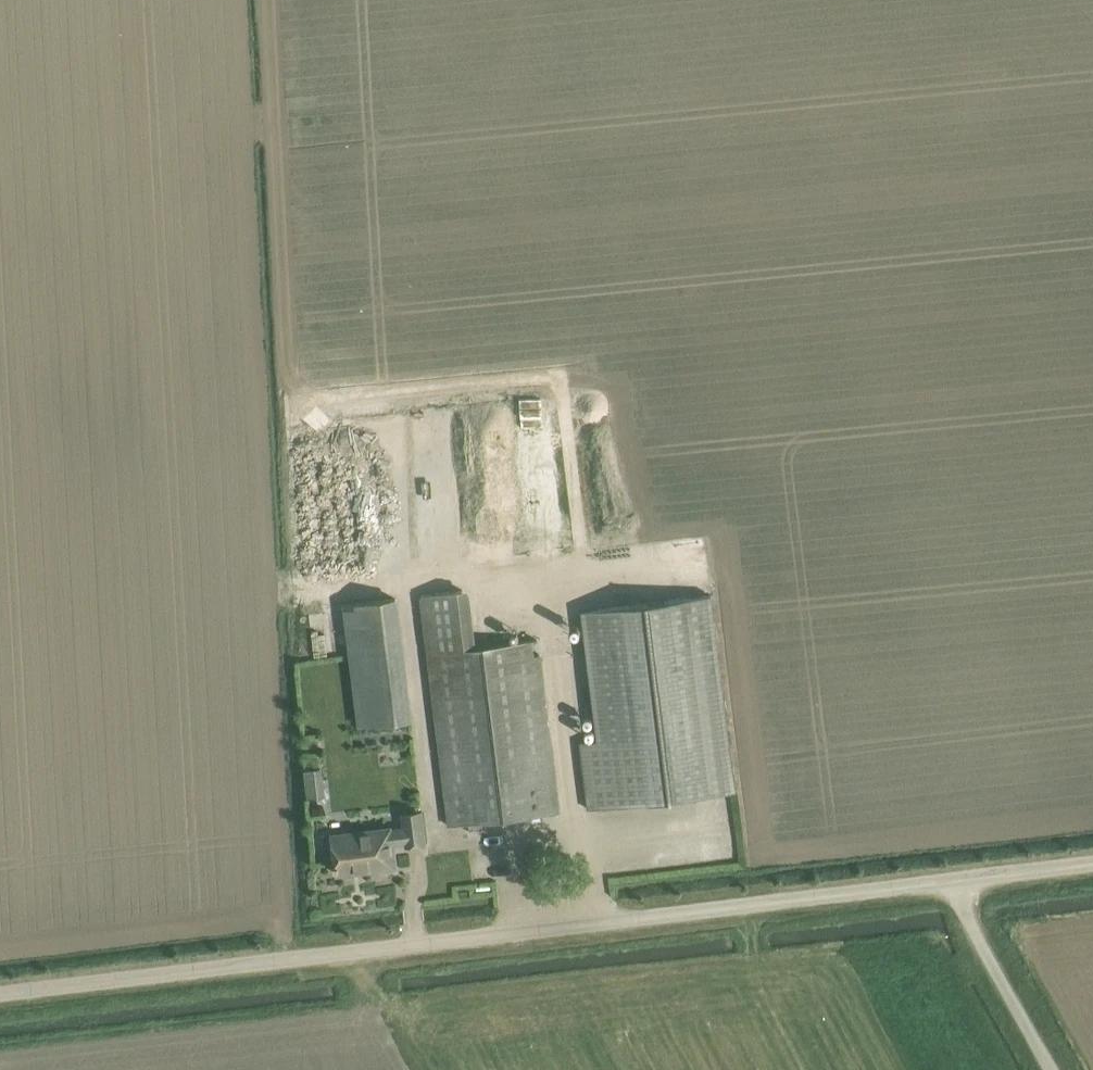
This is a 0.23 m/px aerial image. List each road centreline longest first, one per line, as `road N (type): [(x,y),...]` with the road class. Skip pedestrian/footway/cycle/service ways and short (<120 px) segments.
road 1 (unclassified): [(0,995),(1092,862)]
road 2 (track): [(954,879),(970,925),(1050,1069)]

